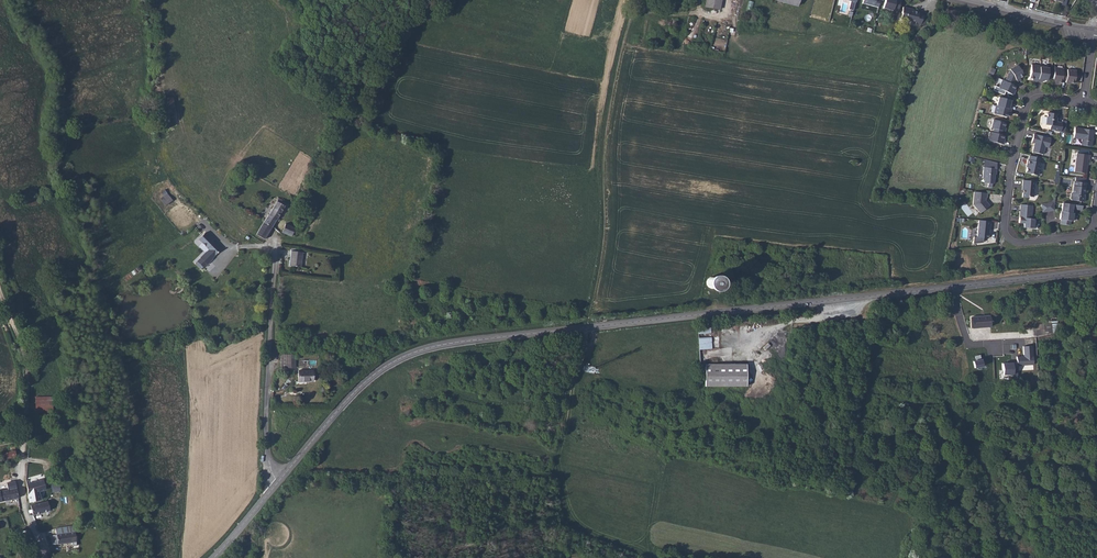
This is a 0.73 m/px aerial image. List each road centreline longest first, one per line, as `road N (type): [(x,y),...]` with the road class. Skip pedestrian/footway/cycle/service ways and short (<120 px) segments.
road 1 (secondary): [(283,478),(370,379),(423,350),(952,288)]
road 2 (unclassified): [(168,167),(247,246),(274,254),(266,455),(283,478)]
road 3 (residential): [(1096,222),(1083,237),(1028,243),(1007,230),(1029,106),(1041,97),(1086,102)]
road 4 (track): [(283,478),(549,491)]
road 5 (track): [(551,528),(549,491),(589,328)]
road 6 (secondary): [(952,288),(1096,271)]
road 7 (unclassified): [(26,422),(23,492),(47,557)]
road 8 (track): [(0,288),(25,351),(26,422)]
road 9 (residential): [(967,0),(1095,31)]

